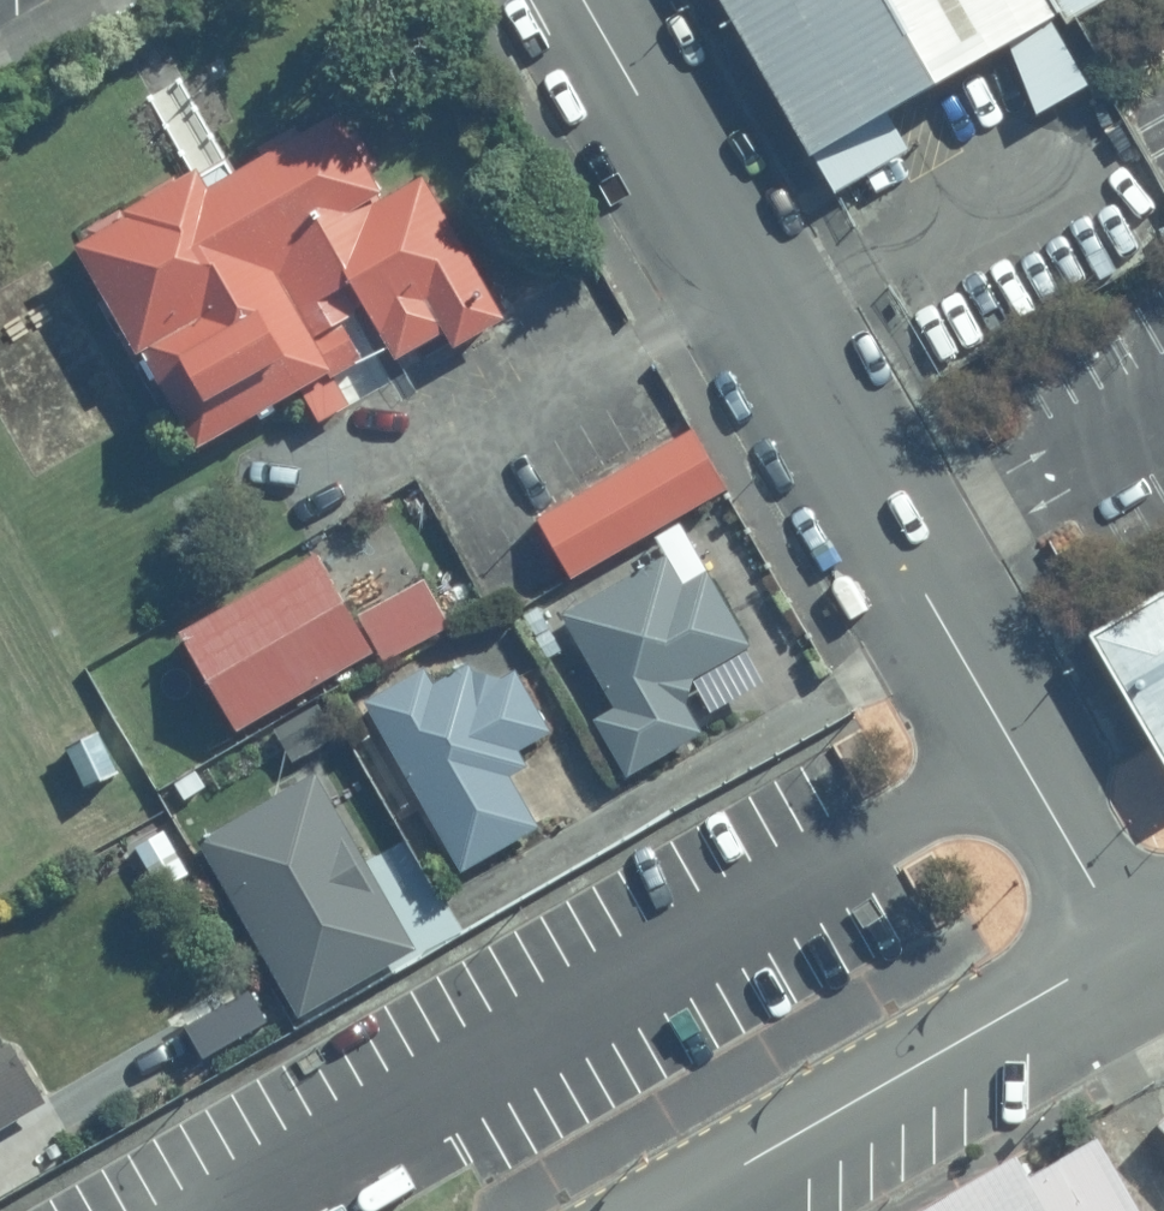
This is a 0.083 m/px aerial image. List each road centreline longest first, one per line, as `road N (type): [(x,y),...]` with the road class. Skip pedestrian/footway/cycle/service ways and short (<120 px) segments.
road 1 (residential): [(585,0),(1123,948)]
road 2 (unclassified): [(1123,948),(658,1210)]

